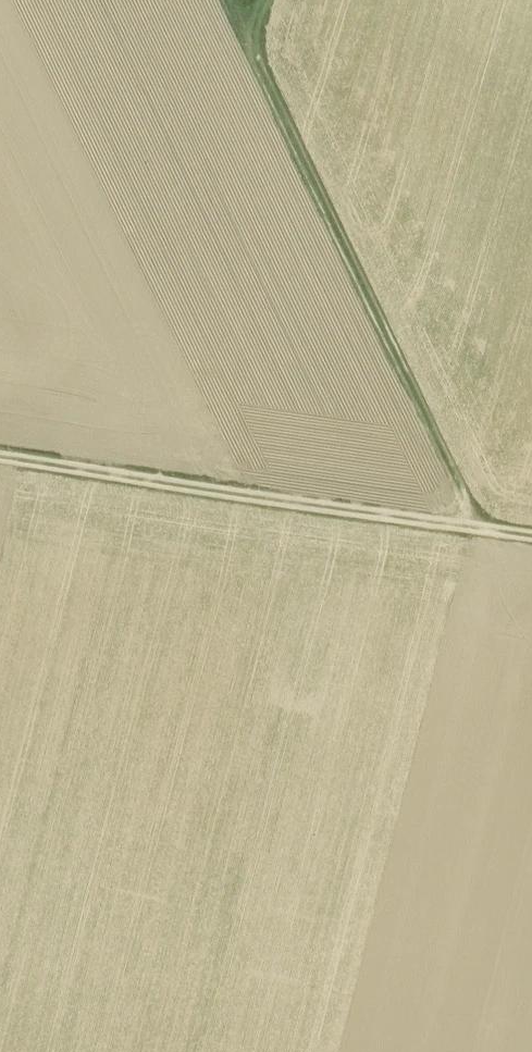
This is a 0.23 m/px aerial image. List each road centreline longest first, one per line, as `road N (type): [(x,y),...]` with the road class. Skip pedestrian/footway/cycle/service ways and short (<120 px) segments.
road 1 (track): [(0,474),(531,539)]
road 2 (track): [(265,63),(486,522),(484,533)]
road 3 (track): [(284,0),(265,63),(235,0)]

